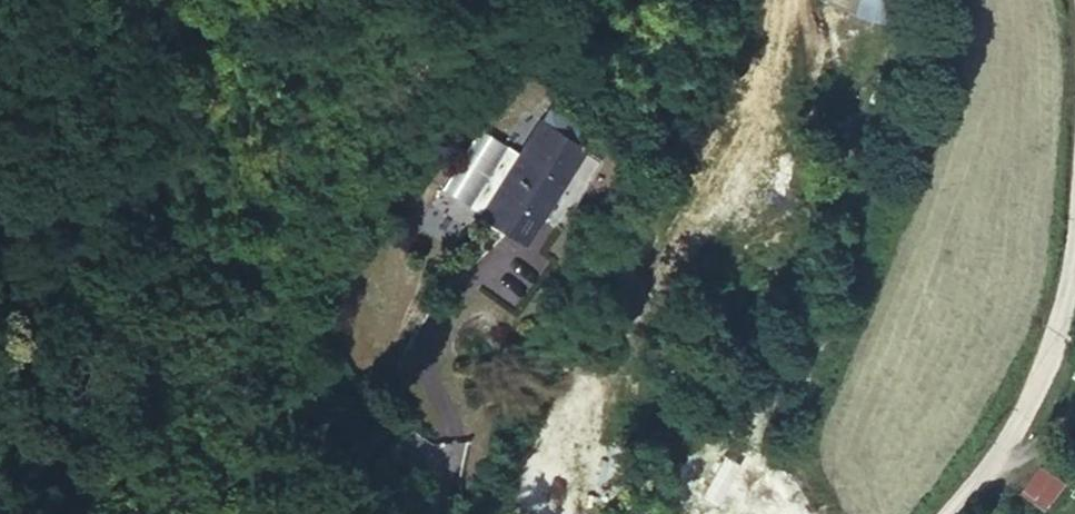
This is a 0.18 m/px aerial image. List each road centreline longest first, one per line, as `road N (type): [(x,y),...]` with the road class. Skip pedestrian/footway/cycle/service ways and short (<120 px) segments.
road 1 (track): [(387,430),(342,385),(315,302),(332,261),(504,39),(524,0)]
road 2 (unclassified): [(941,513),(994,466),(1053,365),(1074,211)]

